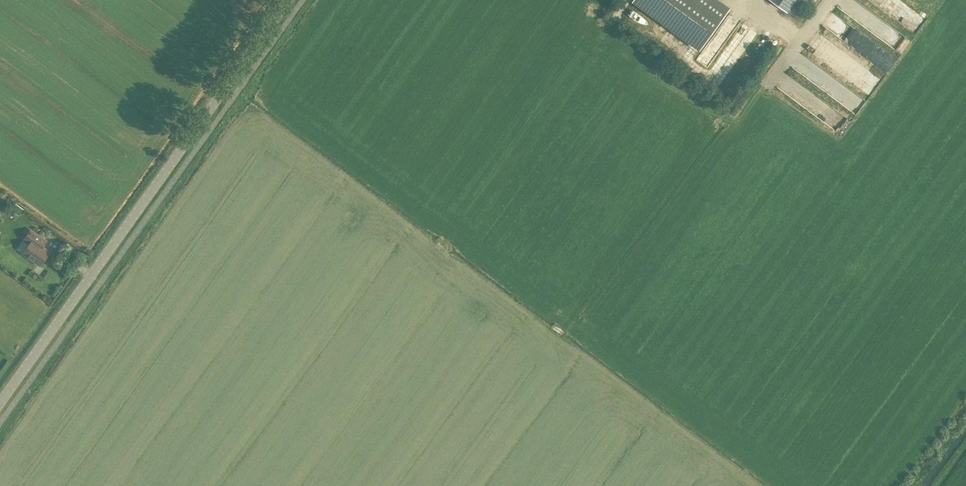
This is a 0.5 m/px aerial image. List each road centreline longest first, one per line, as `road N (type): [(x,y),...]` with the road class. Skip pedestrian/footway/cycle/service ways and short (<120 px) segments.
road 1 (tertiary): [(0,401),(288,0)]

